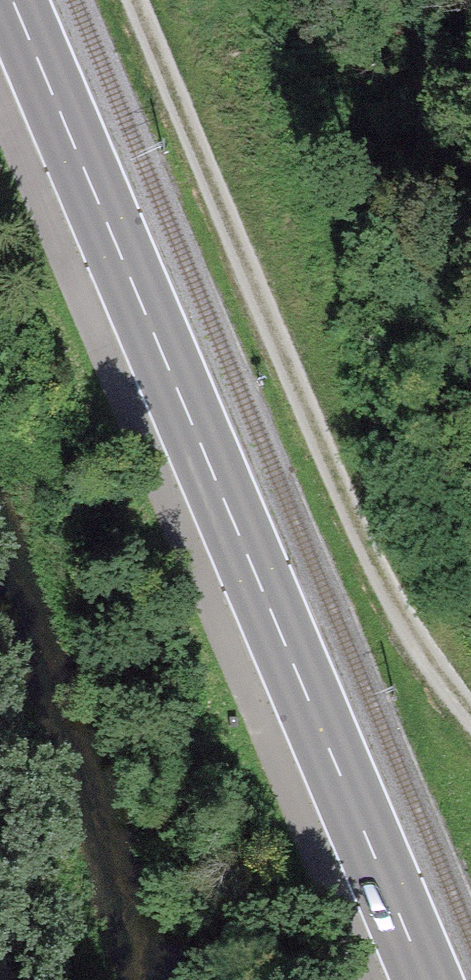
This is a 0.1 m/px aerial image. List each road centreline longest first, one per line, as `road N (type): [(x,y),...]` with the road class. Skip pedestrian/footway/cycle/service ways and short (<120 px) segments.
road 1 (secondary): [(427,979),(12,0)]
road 2 (track): [(138,0),(327,453),(444,686),(470,716)]

